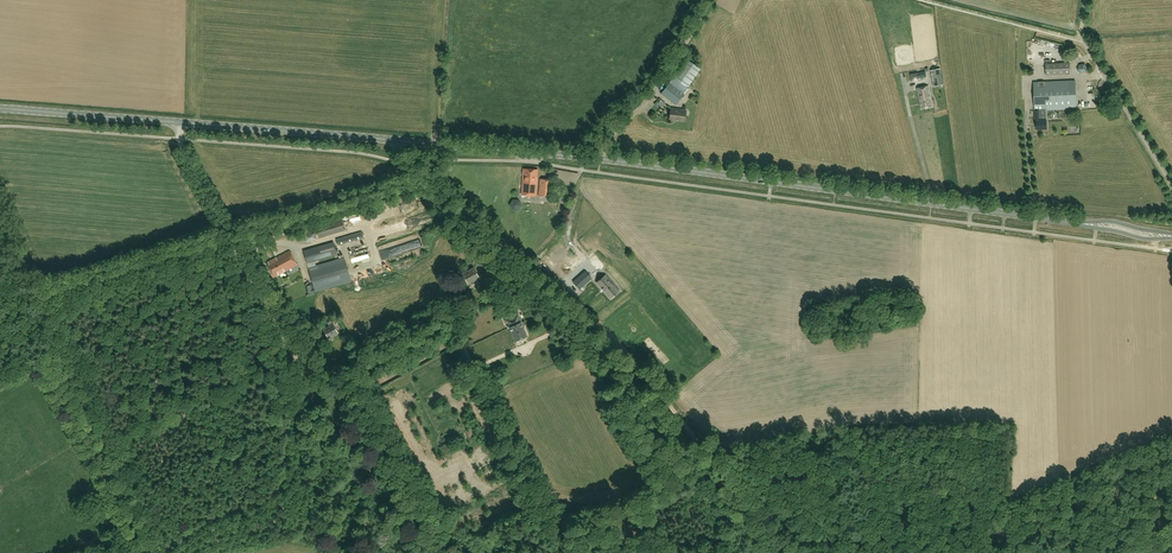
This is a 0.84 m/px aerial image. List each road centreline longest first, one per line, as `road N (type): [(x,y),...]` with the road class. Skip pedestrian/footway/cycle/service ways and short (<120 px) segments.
road 1 (secondary): [(601,159),(0,108)]
road 2 (secondary): [(1171,234),(601,159)]
road 3 (track): [(428,179),(599,324),(792,552)]
road 4 (track): [(868,552),(1171,434)]
road 5 (track): [(297,359),(291,483),(269,506),(173,552)]
road 6 (track): [(337,380),(526,277)]
road 7 (unclassified): [(1171,185),(1084,42),(1086,0)]
road 8 (unclassified): [(601,159),(710,0)]
road 9 (track): [(228,235),(297,359),(337,380)]

